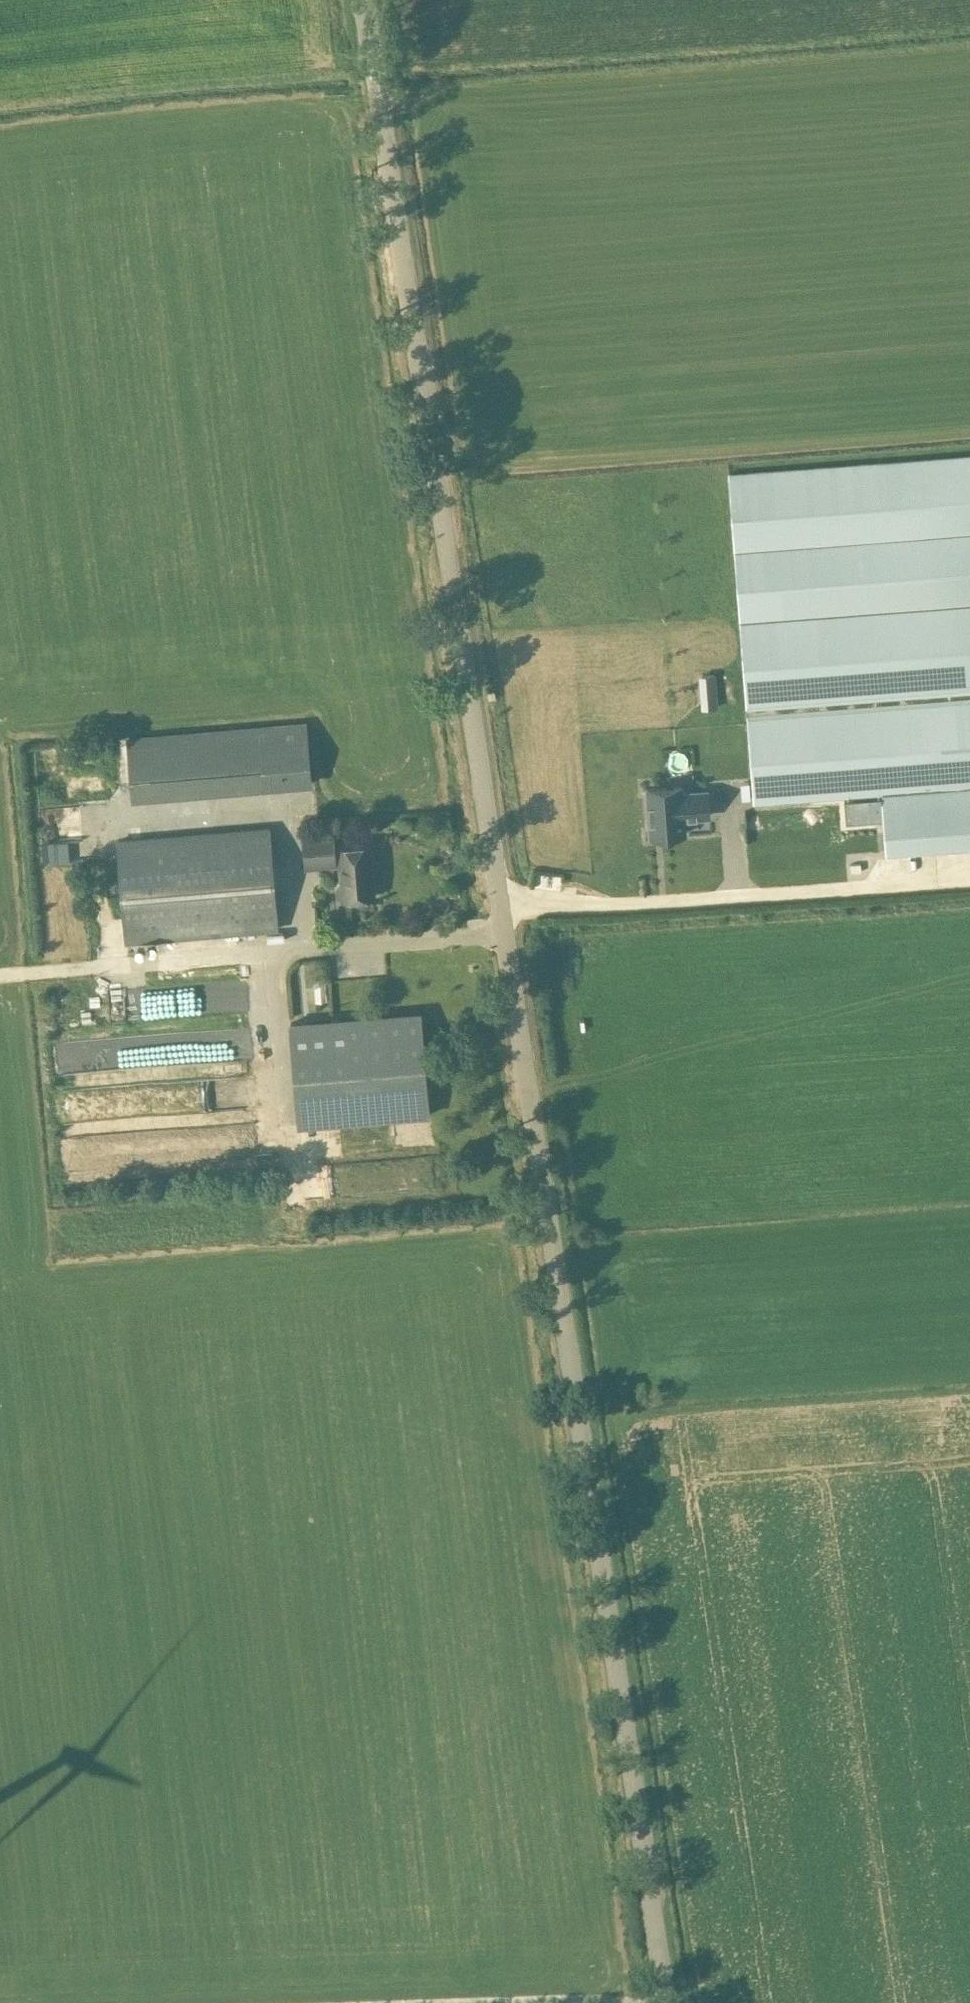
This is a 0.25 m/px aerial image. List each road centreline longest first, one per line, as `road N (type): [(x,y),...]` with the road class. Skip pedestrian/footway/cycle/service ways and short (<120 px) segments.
road 1 (tertiary): [(665,2002),(365,0)]

